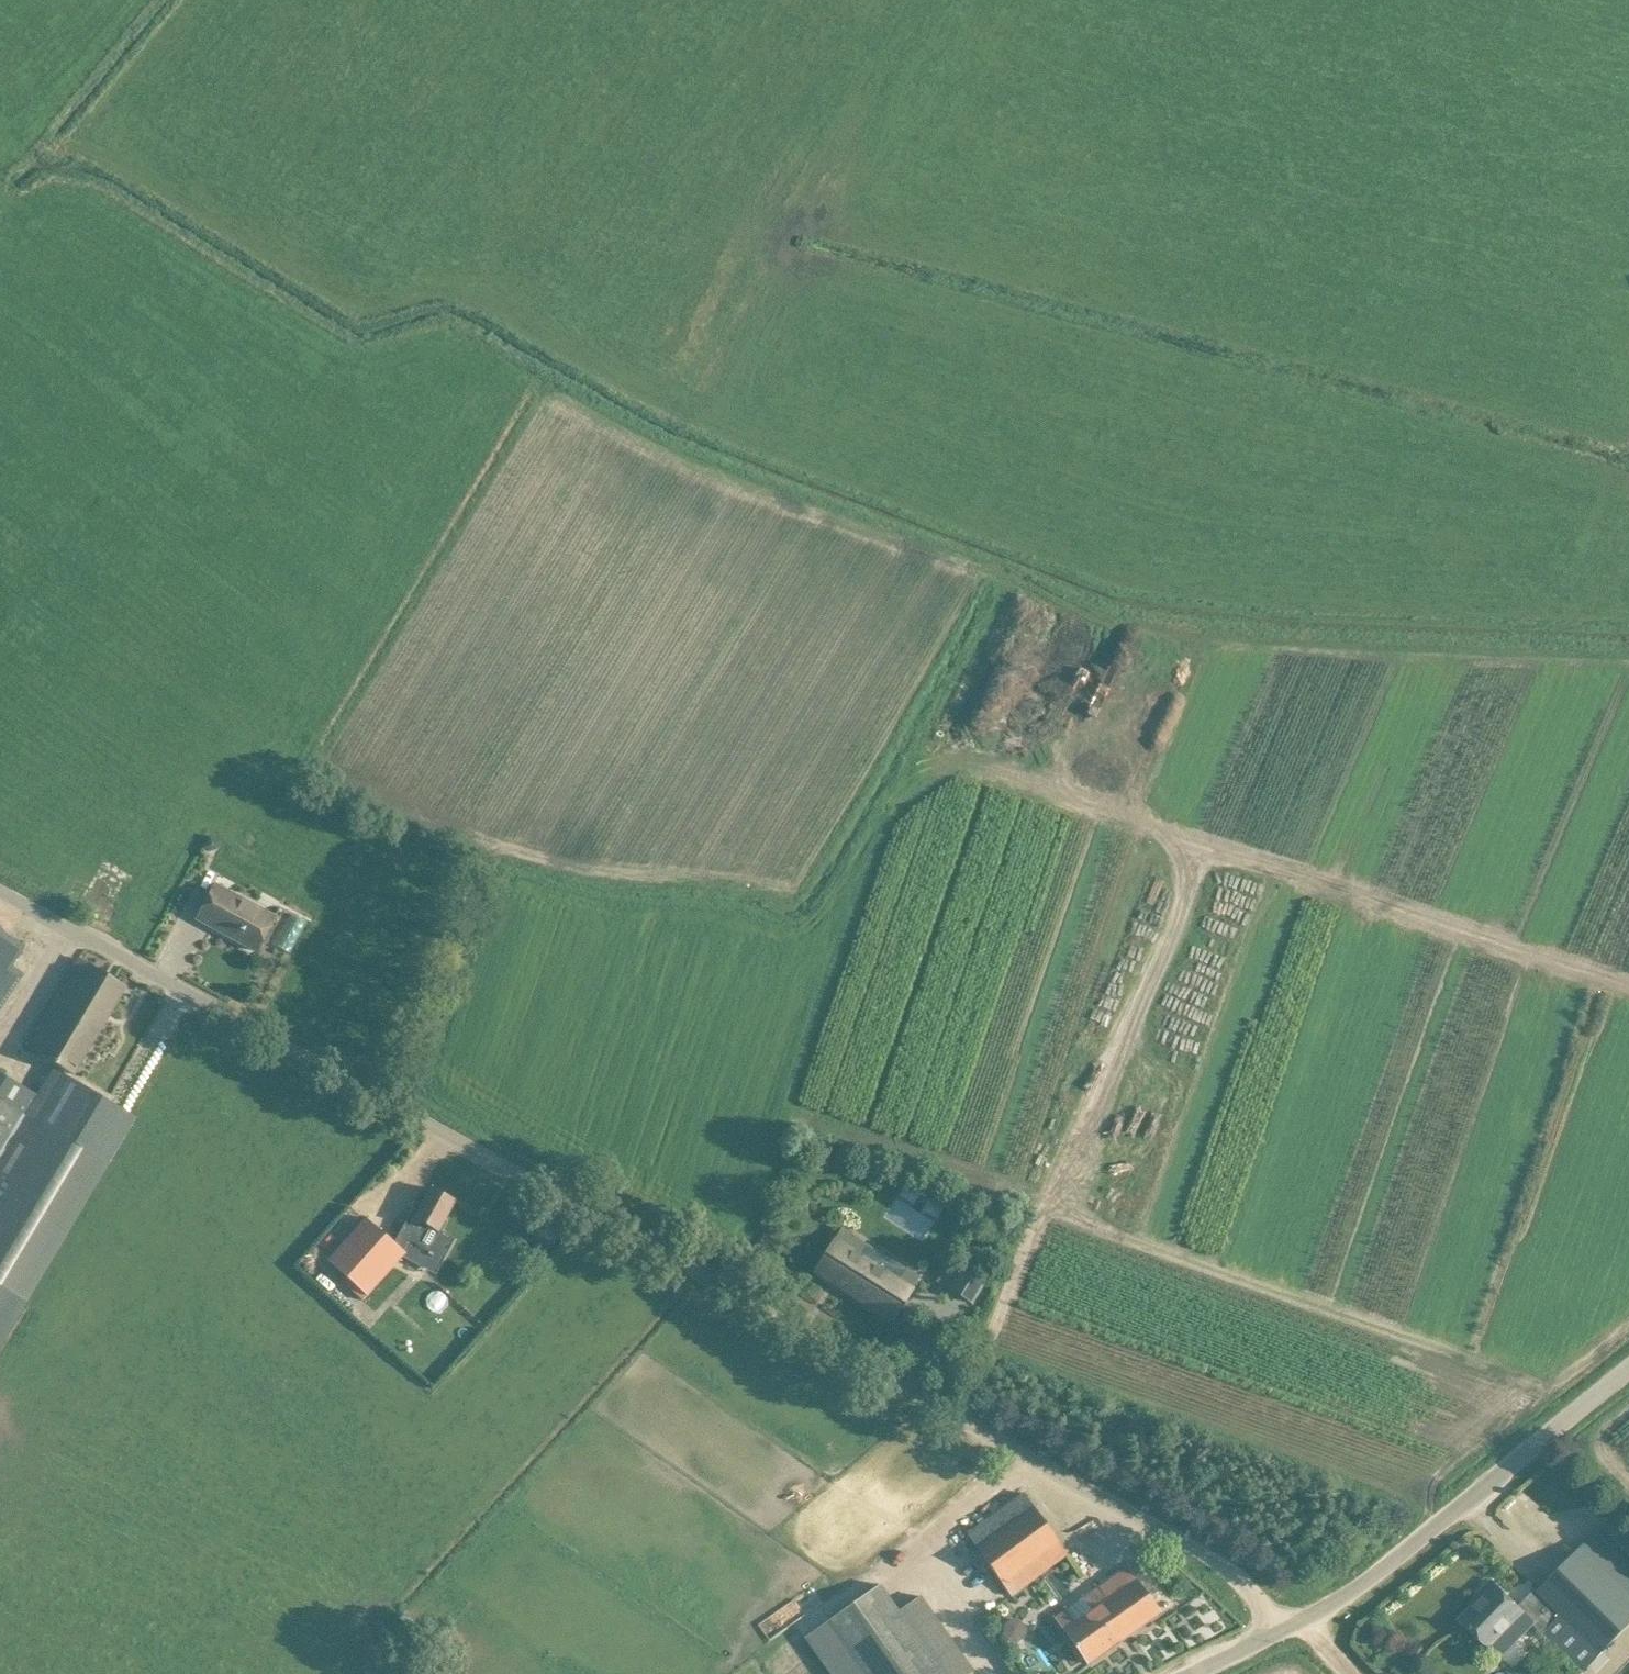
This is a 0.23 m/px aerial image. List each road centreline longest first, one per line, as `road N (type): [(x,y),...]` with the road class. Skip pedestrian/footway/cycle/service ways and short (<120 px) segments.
road 1 (unclassified): [(1290,1625),(1156,1525),(1041,1470),(0,894)]
road 2 (unclassified): [(1628,1367),(1377,1573),(1308,1616)]

